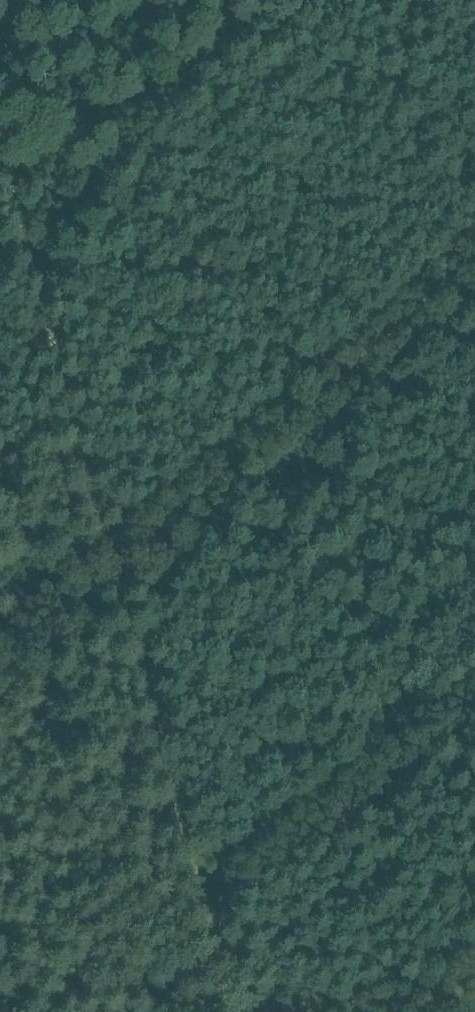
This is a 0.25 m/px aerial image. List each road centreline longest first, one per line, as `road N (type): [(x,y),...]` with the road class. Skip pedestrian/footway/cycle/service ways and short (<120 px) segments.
road 1 (track): [(0,180),(294,0)]

